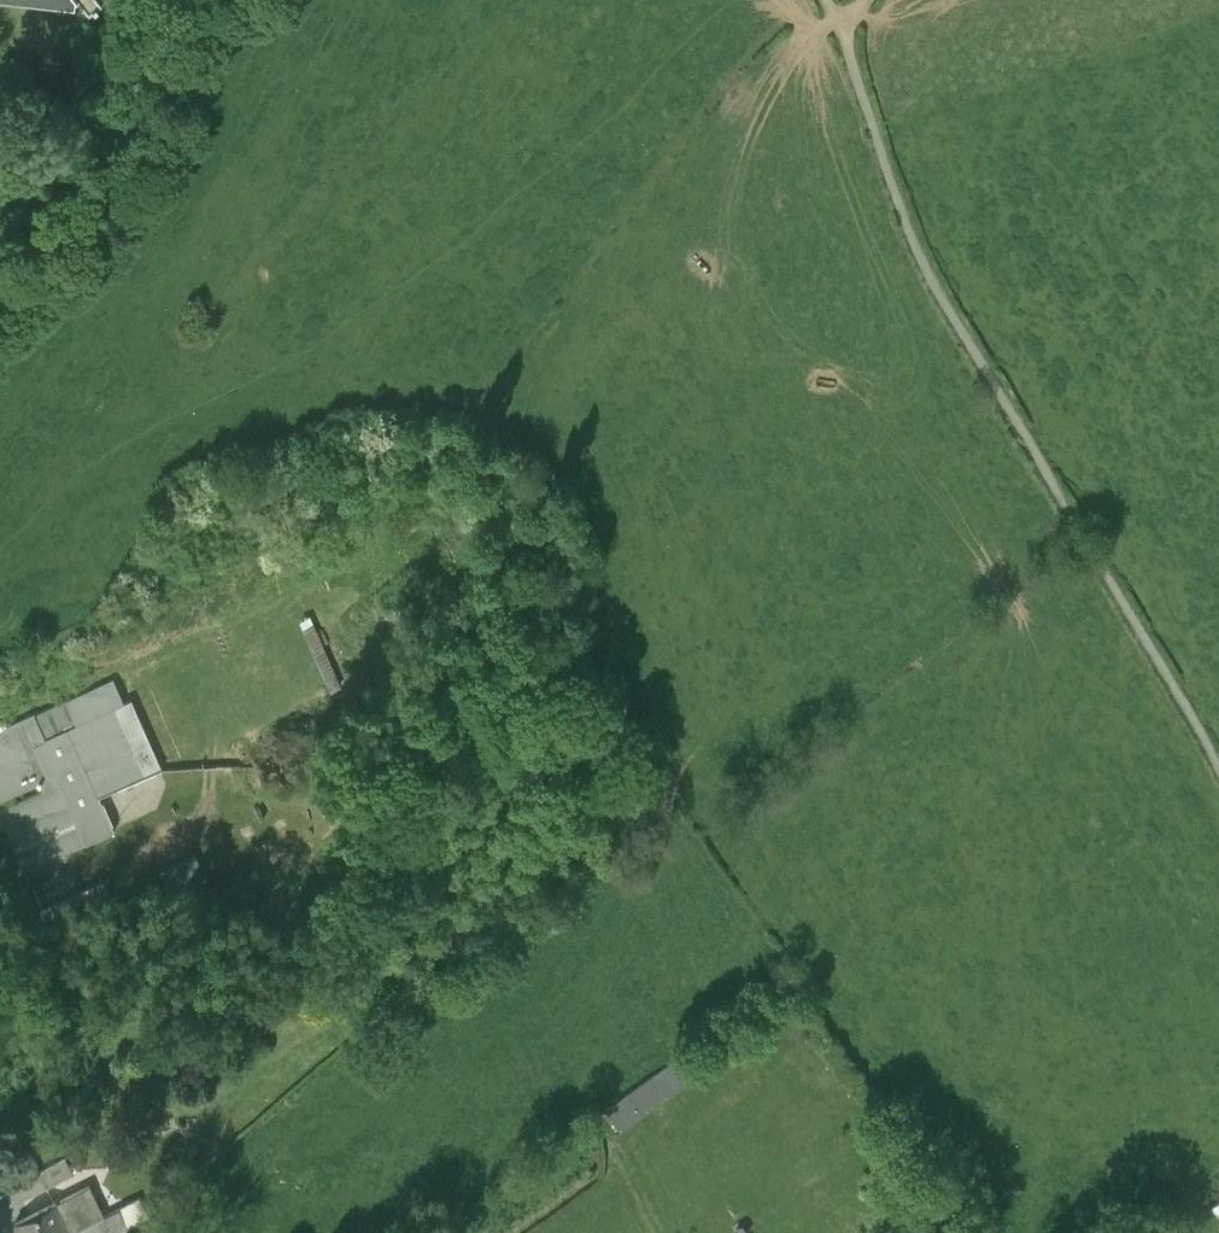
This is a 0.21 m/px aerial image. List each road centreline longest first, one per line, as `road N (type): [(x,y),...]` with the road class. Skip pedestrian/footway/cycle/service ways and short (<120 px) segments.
road 1 (track): [(759,0),(739,24),(275,366),(128,446),(0,531)]
road 2 (track): [(1218,752),(924,237),(856,33),(869,0)]

